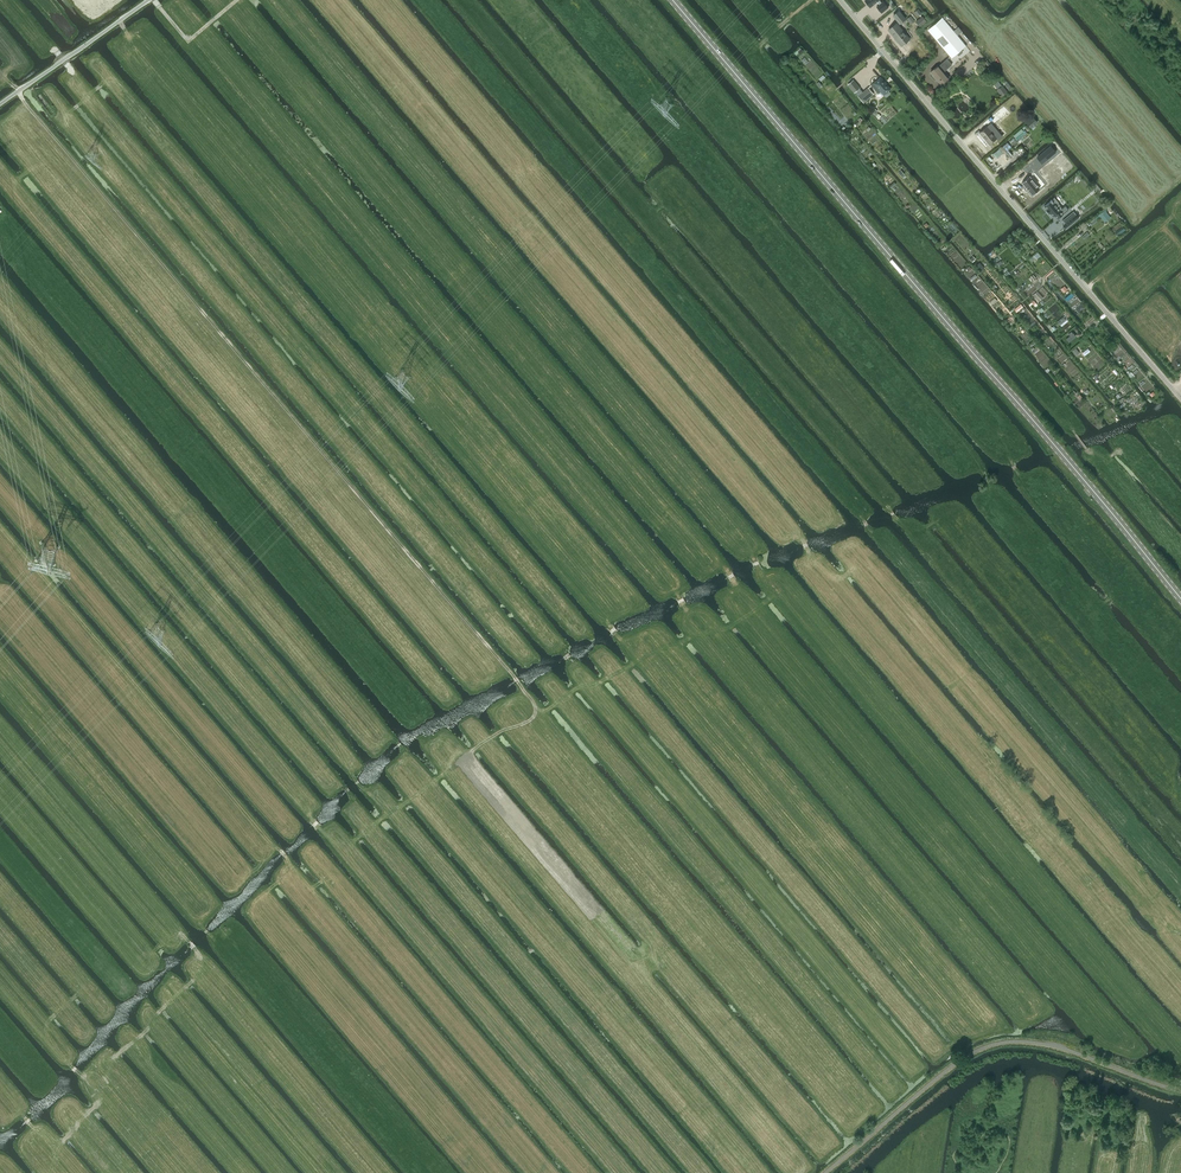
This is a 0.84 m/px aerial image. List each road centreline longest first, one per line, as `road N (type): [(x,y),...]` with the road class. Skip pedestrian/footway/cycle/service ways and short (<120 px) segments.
road 1 (secondary): [(1180,598),(672,0)]
road 2 (tertiary): [(1180,400),(839,0)]
road 3 (unclassified): [(0,104),(148,0)]

